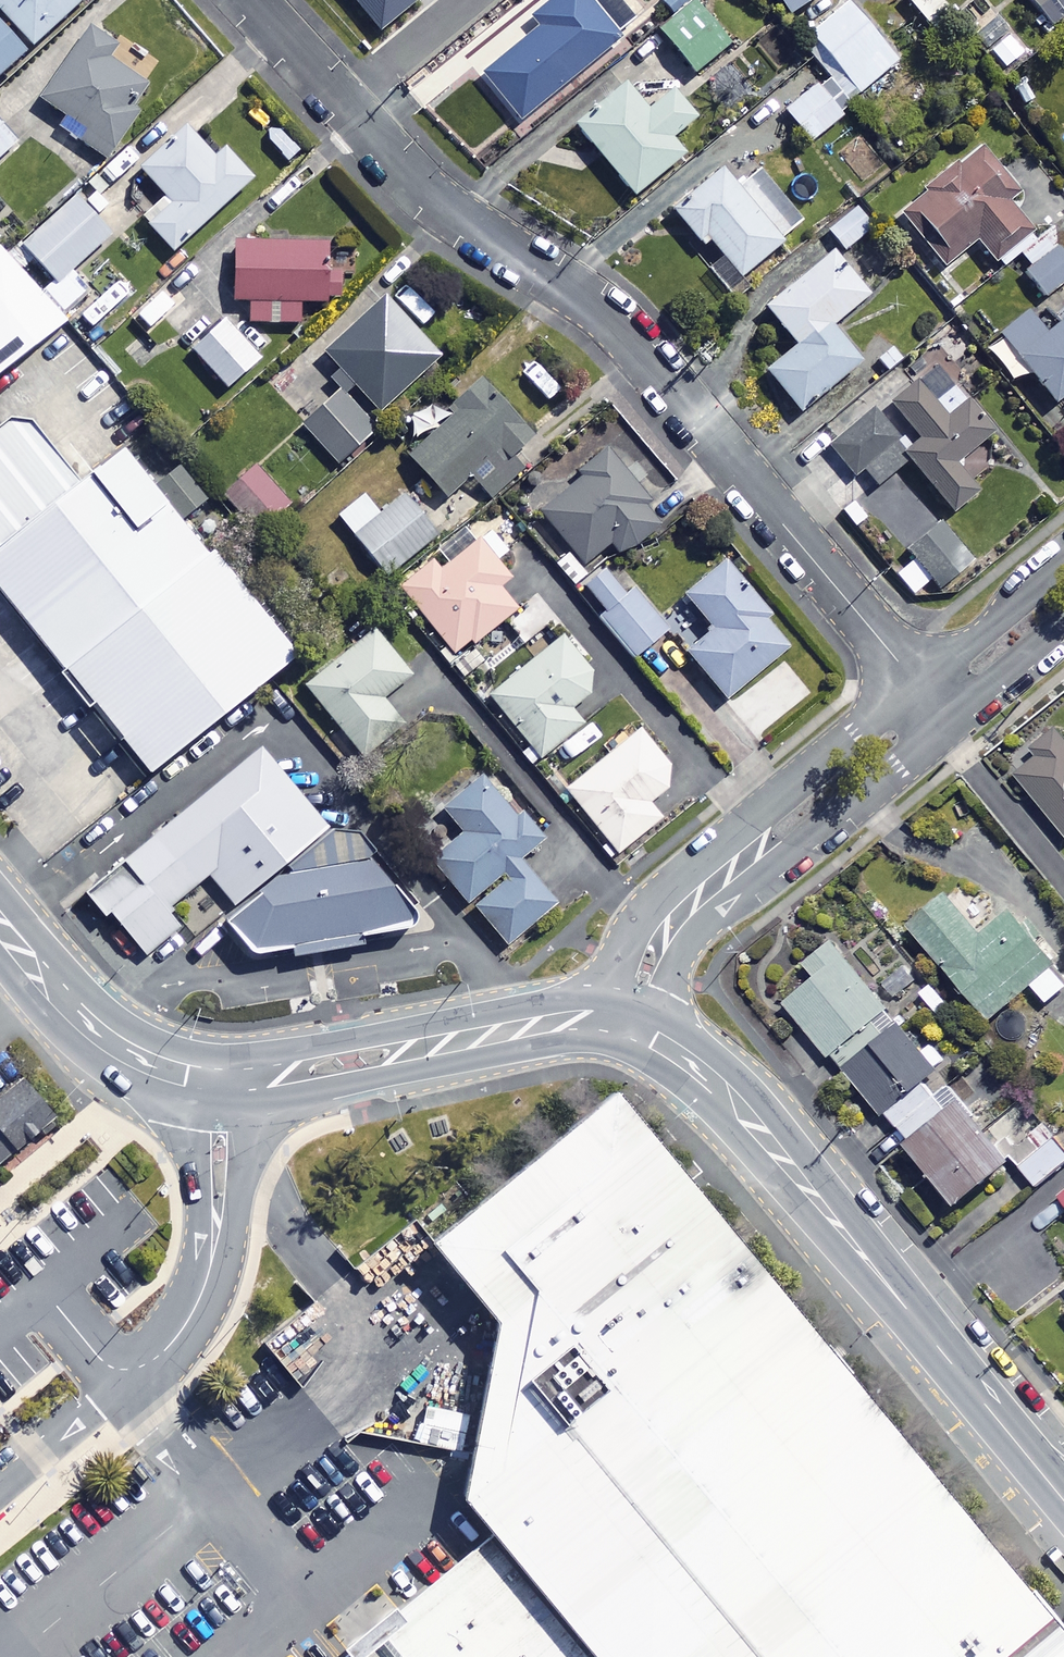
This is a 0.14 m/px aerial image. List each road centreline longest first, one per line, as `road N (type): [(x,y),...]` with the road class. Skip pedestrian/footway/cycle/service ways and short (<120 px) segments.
road 1 (residential): [(249,0),(427,193),(563,284),(627,339),(933,703)]
road 2 (residential): [(658,1040),(739,1106),(1063,1501)]
road 3 (residential): [(0,1491),(164,1351),(191,1317),(207,1273)]
road 4 (residential): [(933,703),(897,756),(809,830),(747,858)]
road 5 (residential): [(747,858),(776,811),(868,735),(933,703)]
road 6 (residential): [(0,923),(72,1010),(161,1066)]
road 7 (residential): [(207,1273),(191,1149),(161,1066)]
road 8 (residential): [(256,1076),(236,1193),(207,1273)]
road 9 (residential): [(256,1076),(343,1040),(385,1034),(438,1045)]
road 10 (residential): [(438,1045),(380,1076),(310,1083),(256,1076)]
road 11 (residential): [(933,703),(960,658),(1063,571)]
road 12 (residential): [(1063,618),(974,688),(933,703)]
road 13 (residential): [(438,1045),(584,1020)]
road 14 (residential): [(584,1020),(607,995),(634,940),(679,914)]
road 15 (residential): [(679,914),(658,1040)]

